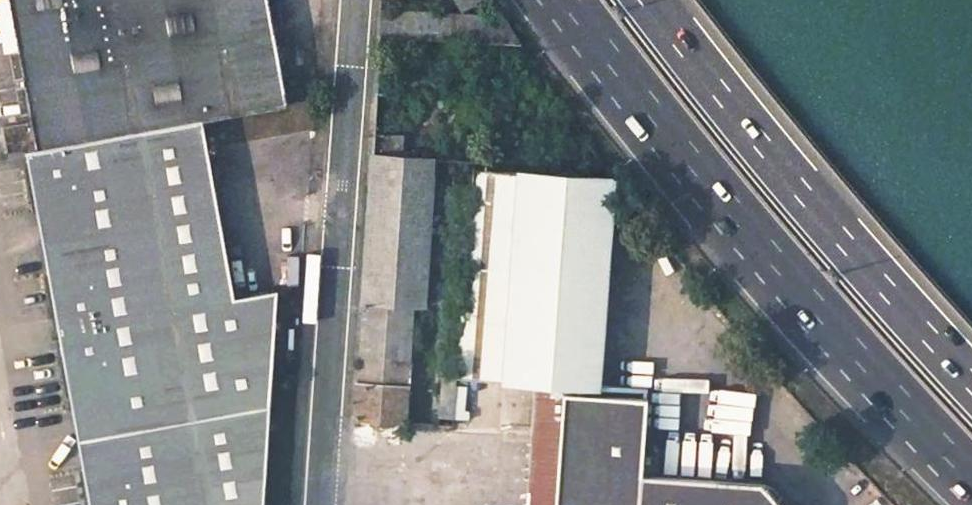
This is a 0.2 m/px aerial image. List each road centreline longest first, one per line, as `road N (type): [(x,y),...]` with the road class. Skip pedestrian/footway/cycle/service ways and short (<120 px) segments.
road 1 (trunk): [(572,3),(750,229),(971,475)]
road 2 (residential): [(356,0),(321,504)]
road 3 (trunk): [(971,380),(839,232),(651,0)]

